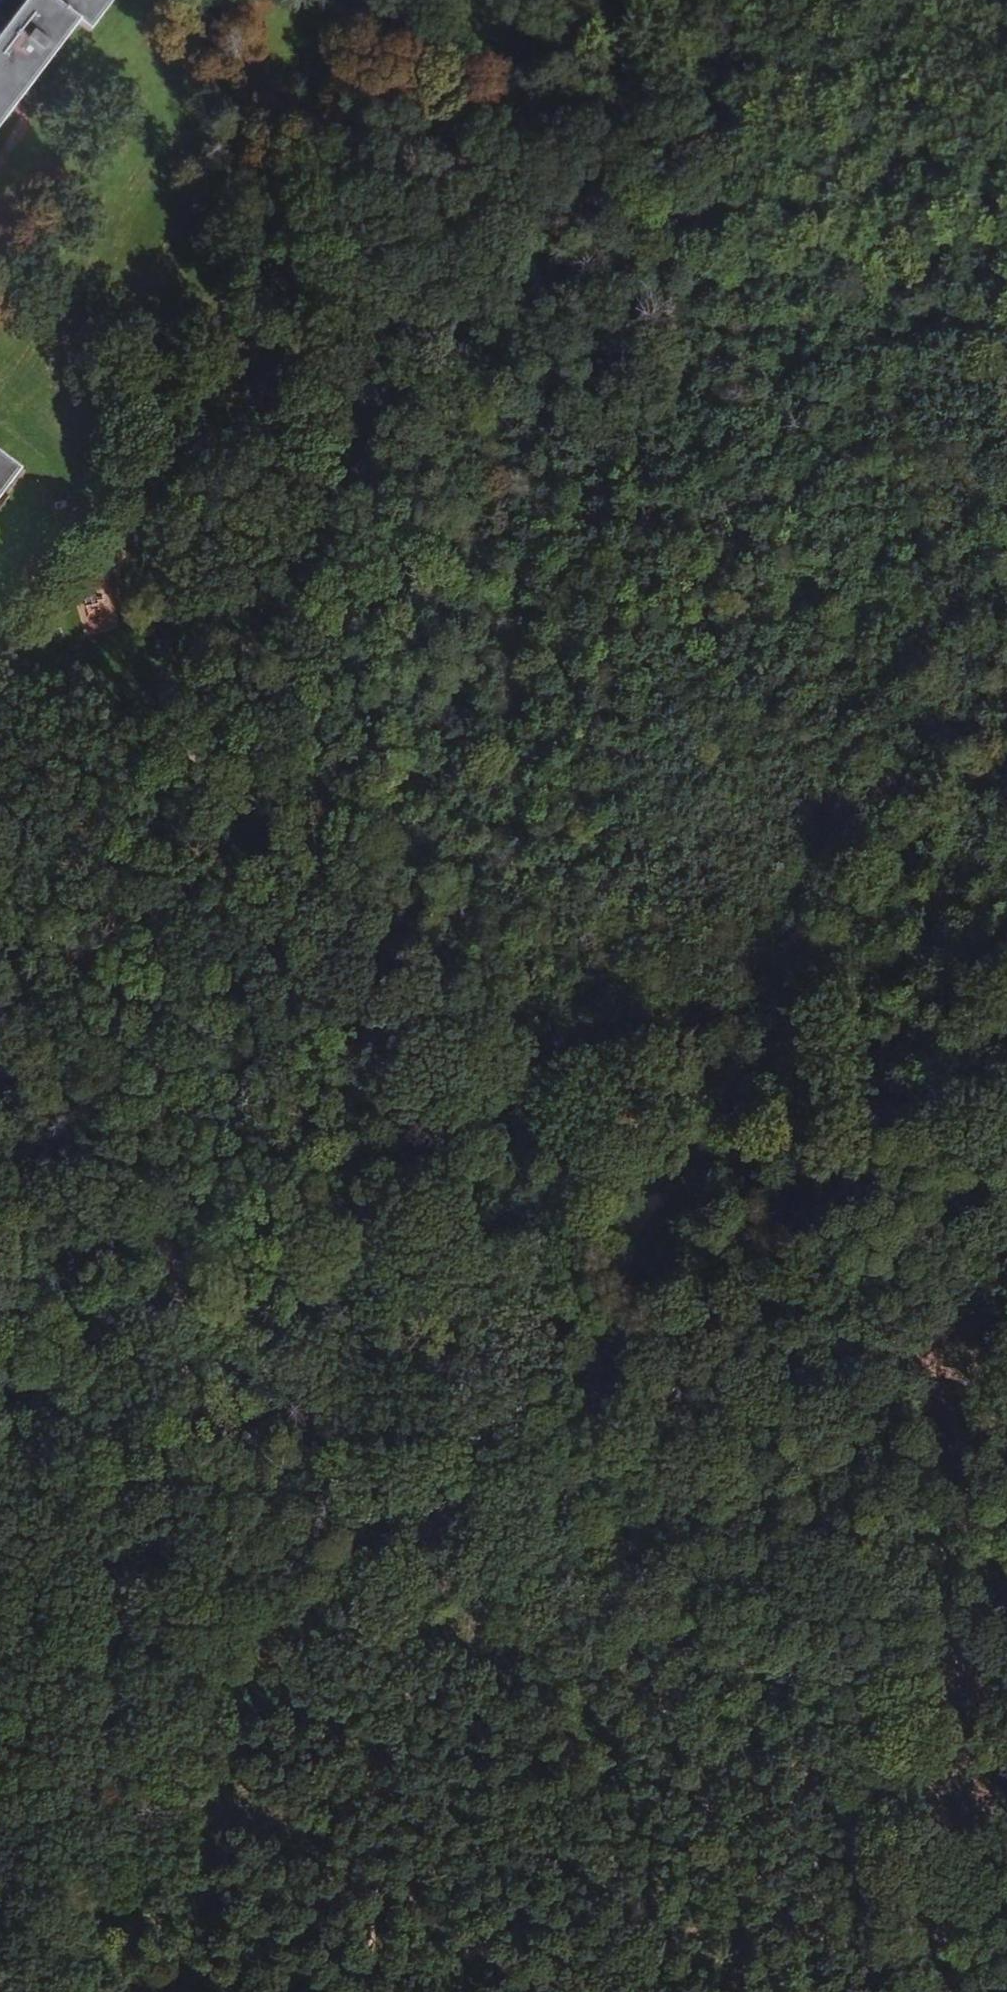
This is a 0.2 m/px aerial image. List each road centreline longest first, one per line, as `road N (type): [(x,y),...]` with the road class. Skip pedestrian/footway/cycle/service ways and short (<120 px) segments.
road 1 (track): [(570,1431),(443,1599),(338,1991)]
road 2 (track): [(773,1991),(570,1431)]
road 3 (track): [(889,1085),(763,1099),(579,1303),(570,1431)]
road 4 (track): [(889,1085),(1006,1000)]

